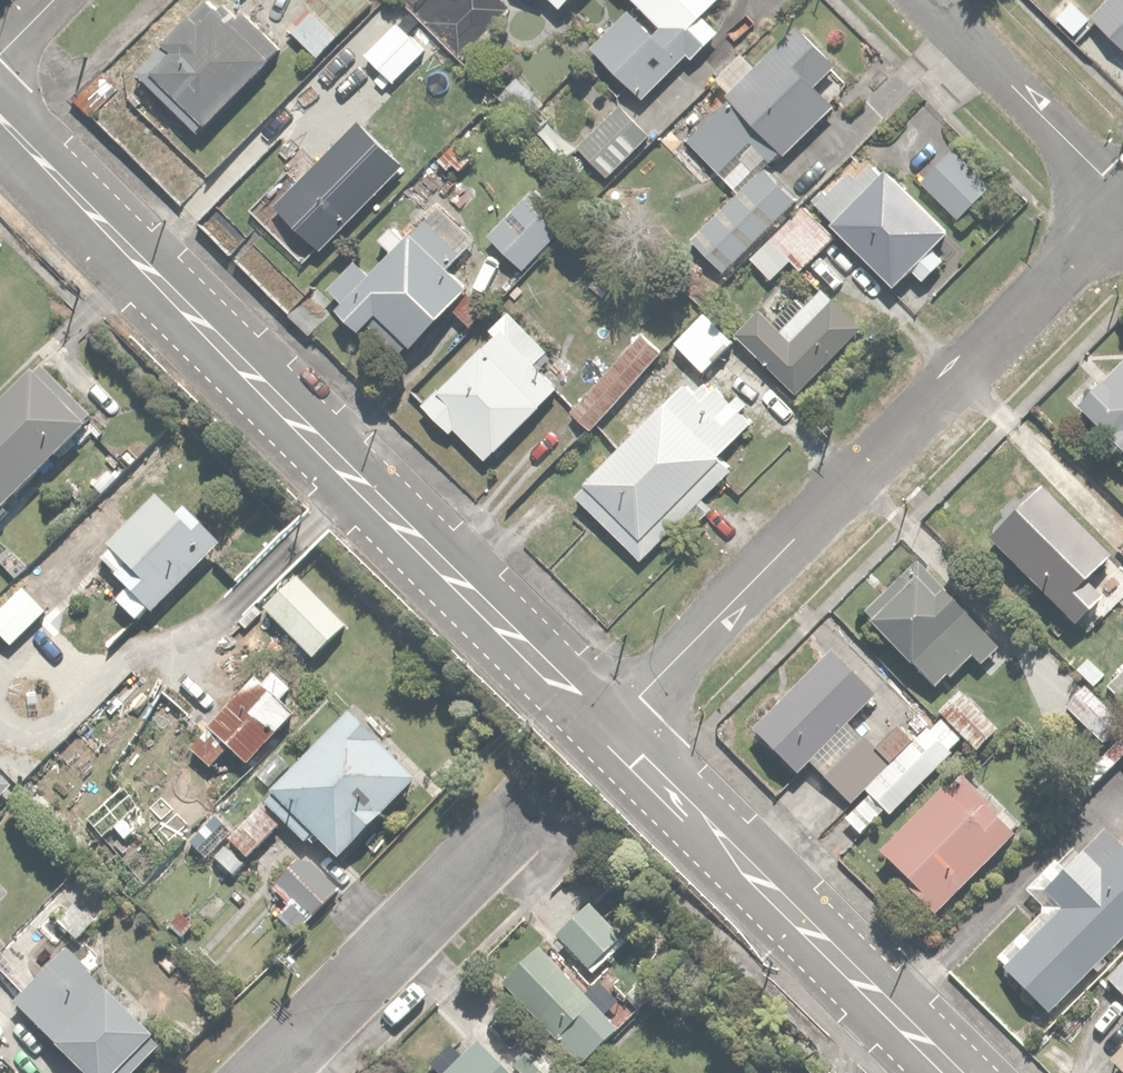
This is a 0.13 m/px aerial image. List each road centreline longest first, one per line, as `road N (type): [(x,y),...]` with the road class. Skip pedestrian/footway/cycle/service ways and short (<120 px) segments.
road 1 (residential): [(615,720),(557,676),(0,116)]
road 2 (residential): [(615,720),(1122,210)]
road 3 (residential): [(956,1072),(615,720)]
road 4 (residential): [(266,1072),(522,817)]
road 5 (residential): [(1122,190),(931,0)]

